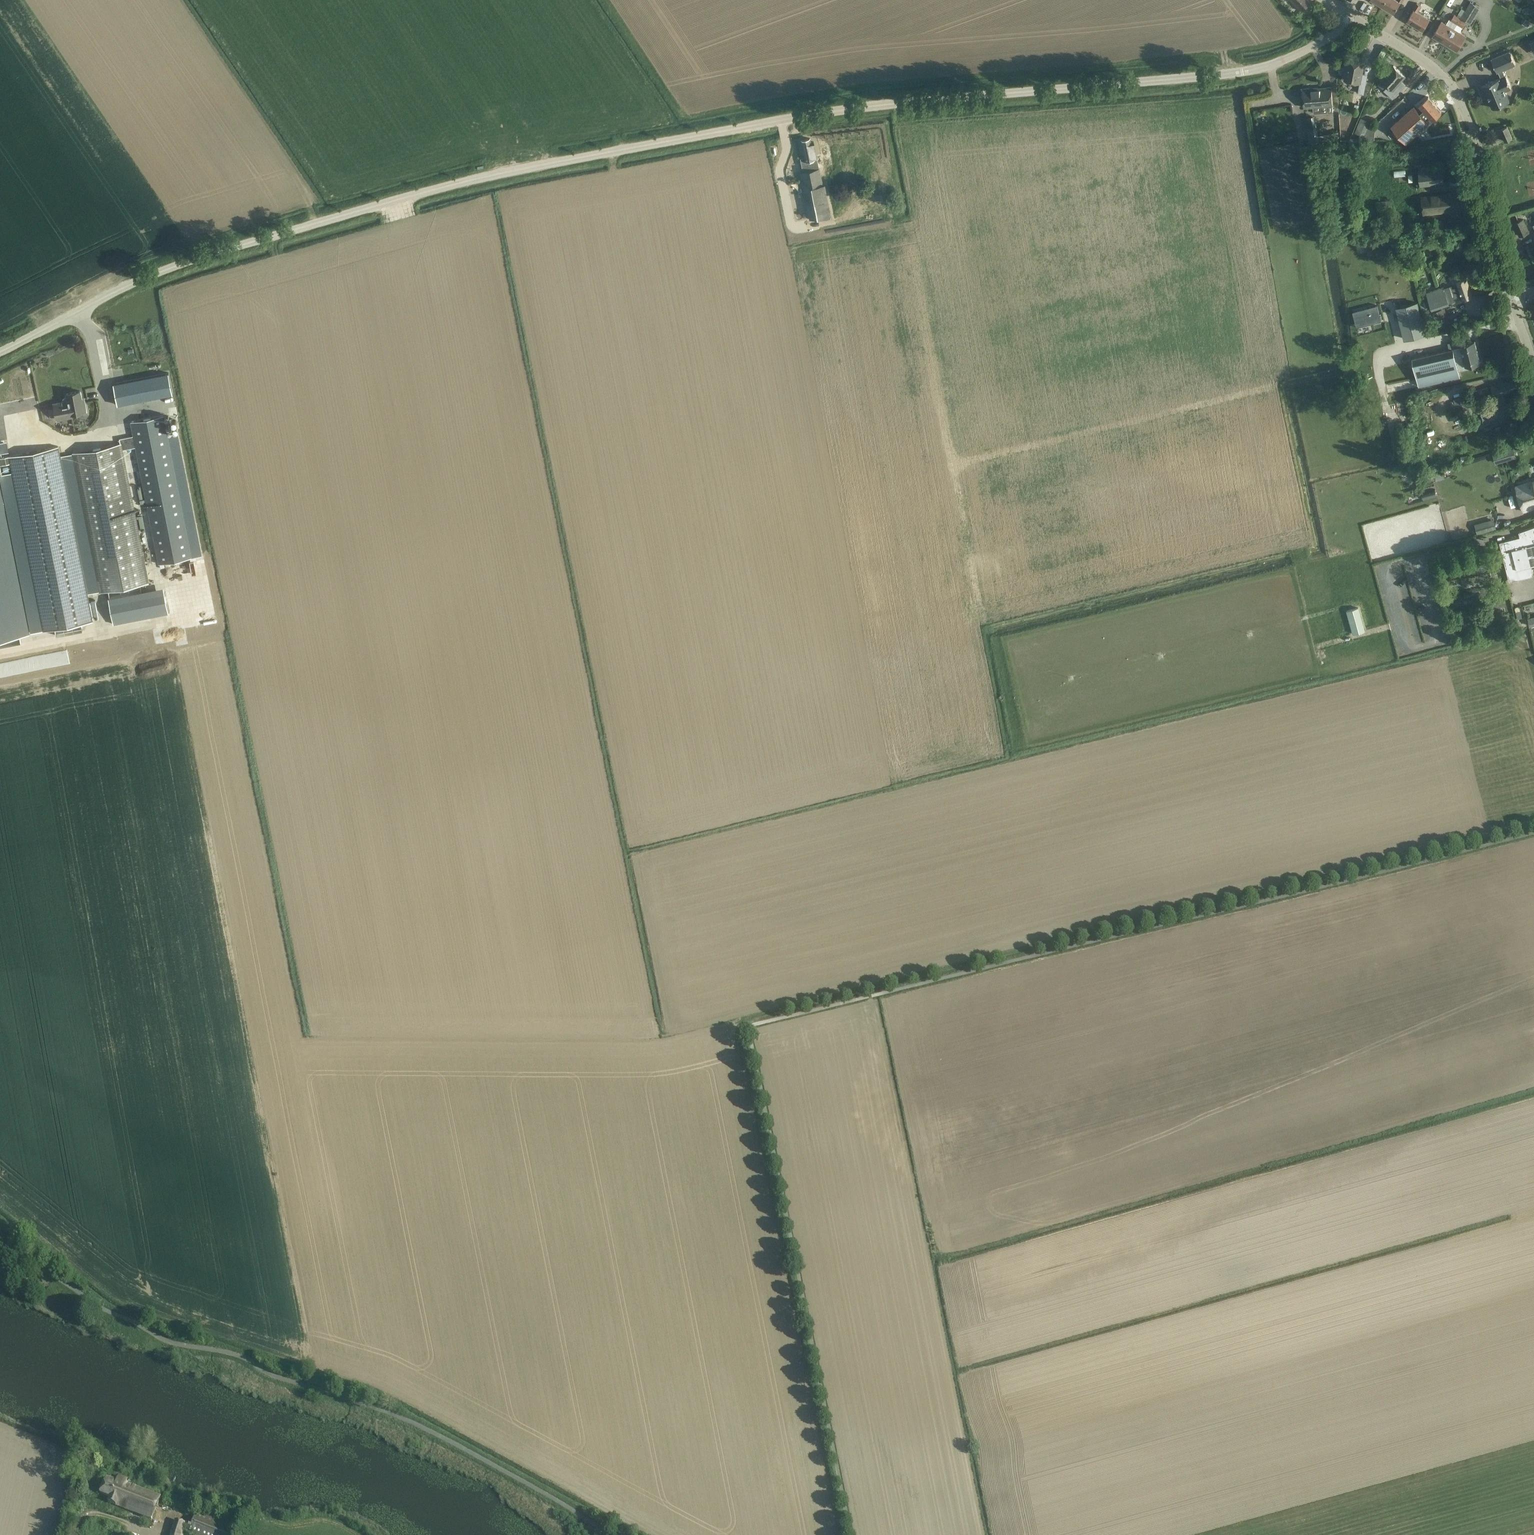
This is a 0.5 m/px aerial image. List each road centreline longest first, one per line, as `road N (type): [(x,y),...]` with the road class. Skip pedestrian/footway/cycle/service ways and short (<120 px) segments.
road 1 (unclassified): [(0,352),(170,269),(510,172),(903,102),(1242,72),(1291,60),(1350,17)]
road 2 (tertiary): [(1512,301),(1473,135),(1455,91),(1427,63),(1350,17)]

